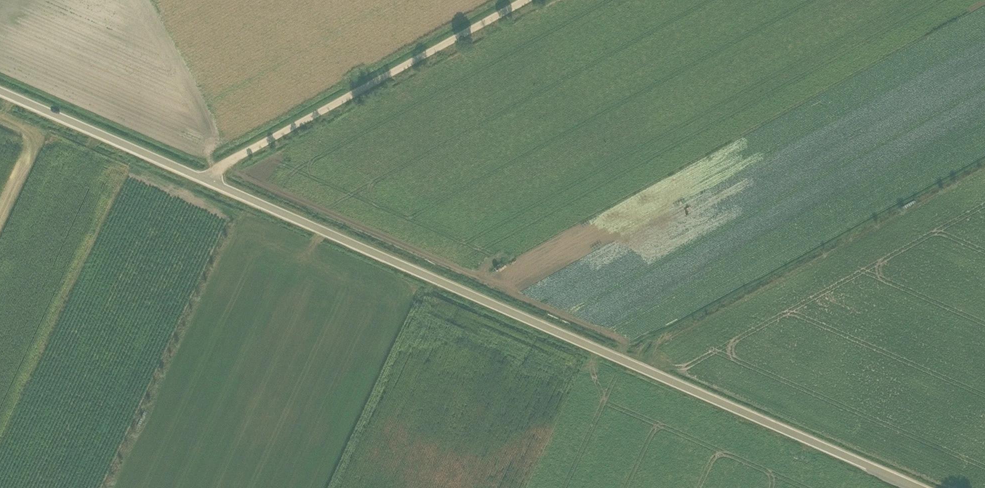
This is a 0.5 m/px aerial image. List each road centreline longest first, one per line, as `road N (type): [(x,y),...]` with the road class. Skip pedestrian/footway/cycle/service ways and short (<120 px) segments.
road 1 (unclassified): [(910,487),(0,91)]
road 2 (track): [(207,182),(532,0)]

